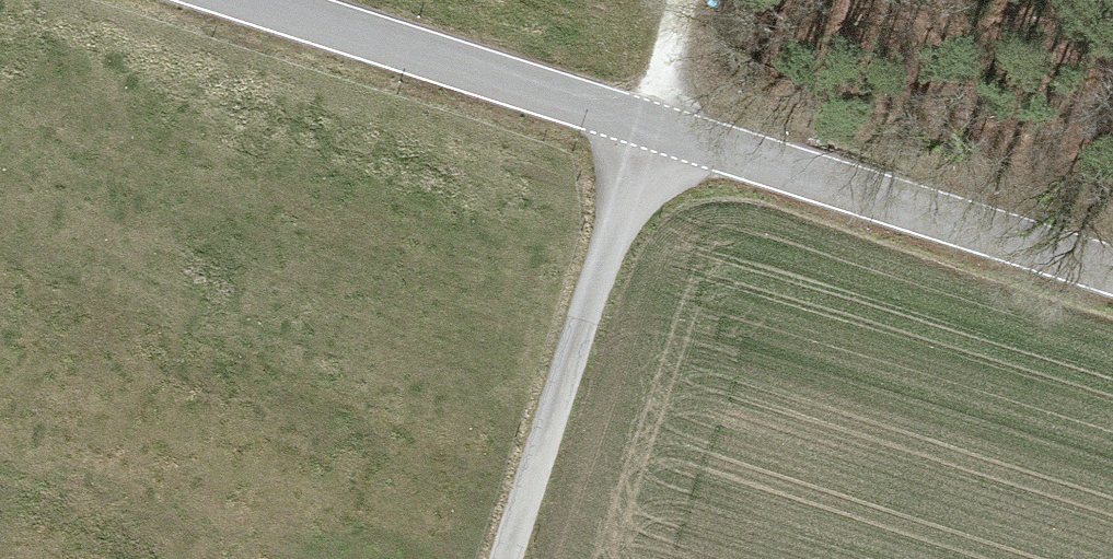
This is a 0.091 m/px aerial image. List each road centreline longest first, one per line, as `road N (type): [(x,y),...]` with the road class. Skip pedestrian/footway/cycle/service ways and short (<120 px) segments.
road 1 (tertiary): [(255,0),(1112,270)]
road 2 (track): [(504,558),(681,0)]

